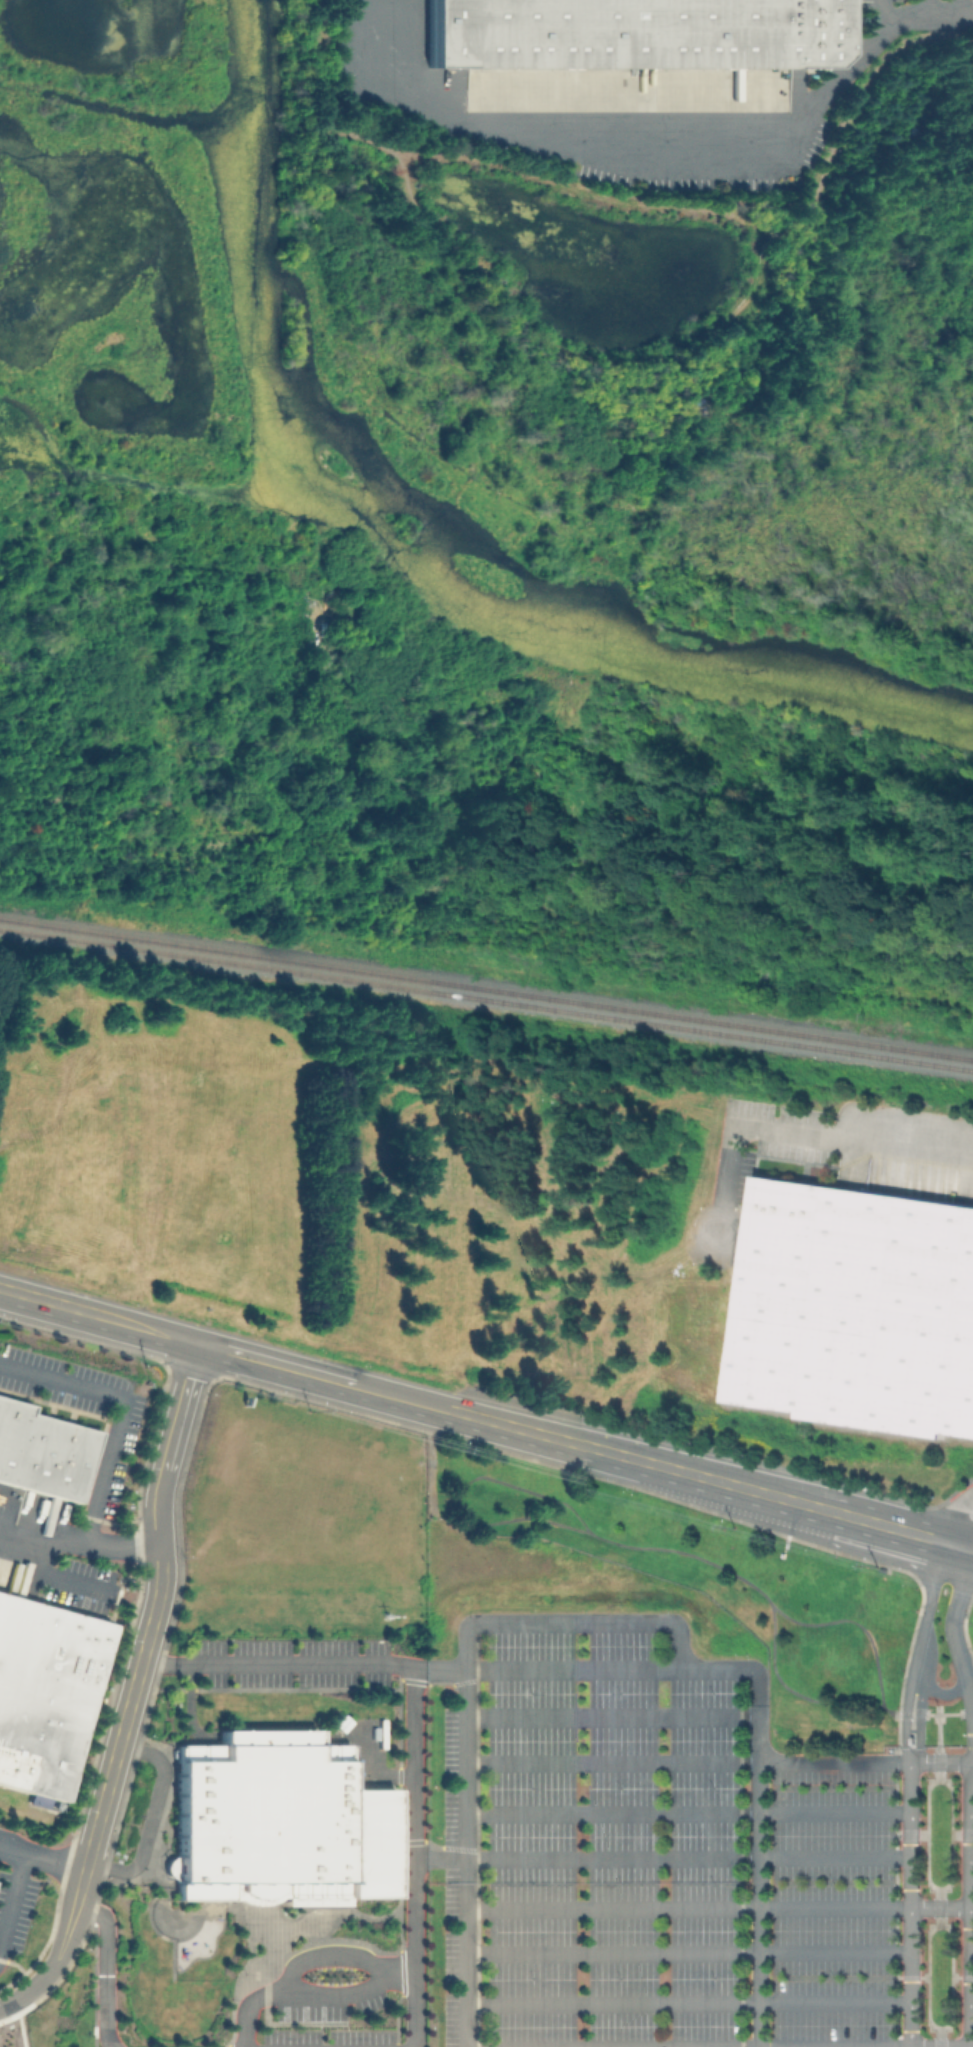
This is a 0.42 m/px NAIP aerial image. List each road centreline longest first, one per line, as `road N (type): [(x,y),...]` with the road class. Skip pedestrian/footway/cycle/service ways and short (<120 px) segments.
road 1 (tertiary): [(88,1871),(160,1599),(159,1499),(200,1341)]
road 2 (secondary): [(451,1410),(835,1513)]
road 3 (secondary): [(200,1341),(356,1384)]

